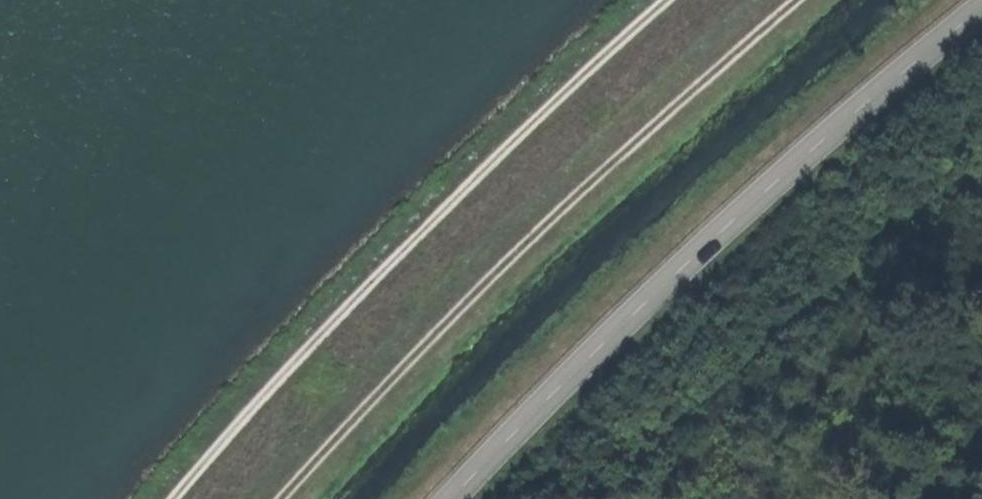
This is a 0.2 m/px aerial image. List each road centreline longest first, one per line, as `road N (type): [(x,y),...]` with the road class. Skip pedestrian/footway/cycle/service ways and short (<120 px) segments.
road 1 (tertiary): [(974,0),(743,202),(448,498)]
road 2 (track): [(798,0),(467,297),(294,498)]
road 3 (track): [(675,0),(324,332),(176,498)]

